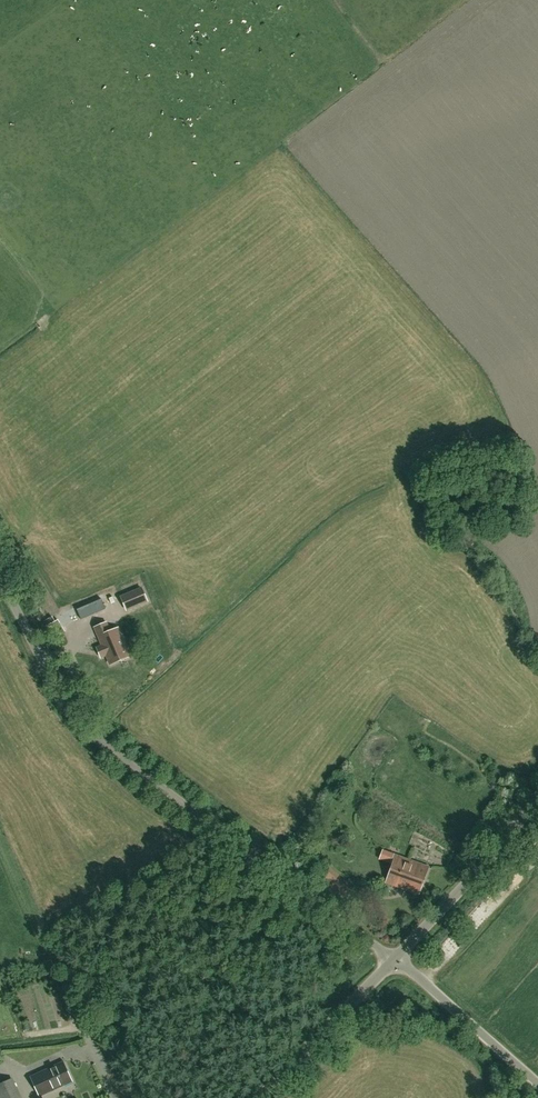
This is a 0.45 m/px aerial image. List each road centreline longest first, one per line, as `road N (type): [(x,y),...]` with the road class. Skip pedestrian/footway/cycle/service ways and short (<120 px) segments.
road 1 (unclassified): [(398,958),(101,736),(68,698),(0,575)]
road 2 (unclassified): [(398,958),(537,797)]
road 3 (unclassified): [(260,1097),(398,958)]
road 4 (unclassified): [(537,1087),(398,958)]

